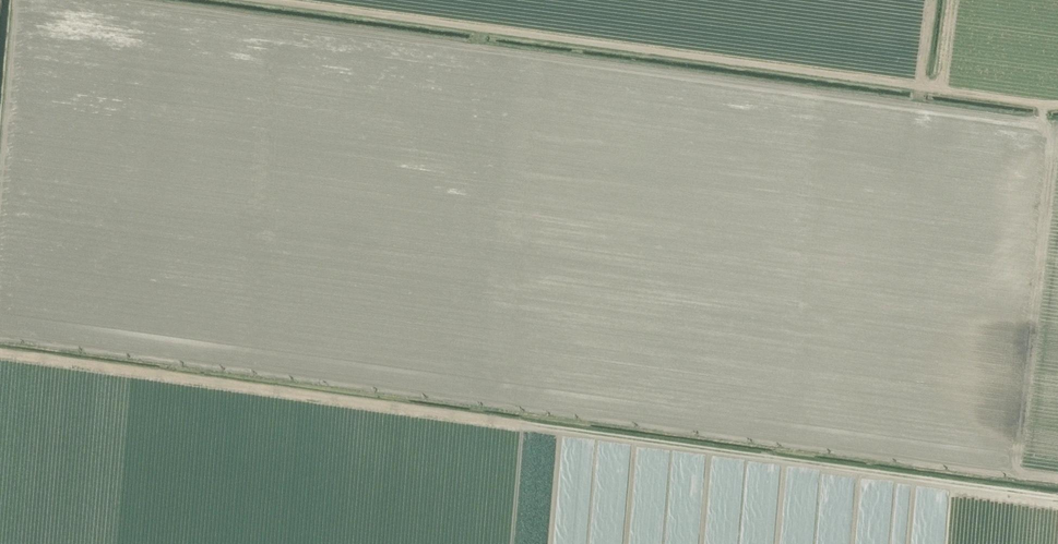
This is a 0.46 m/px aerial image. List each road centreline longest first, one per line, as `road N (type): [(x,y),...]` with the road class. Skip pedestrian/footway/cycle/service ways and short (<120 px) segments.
road 1 (track): [(1057,499),(0,352)]
road 2 (track): [(267,0),(1057,105)]

